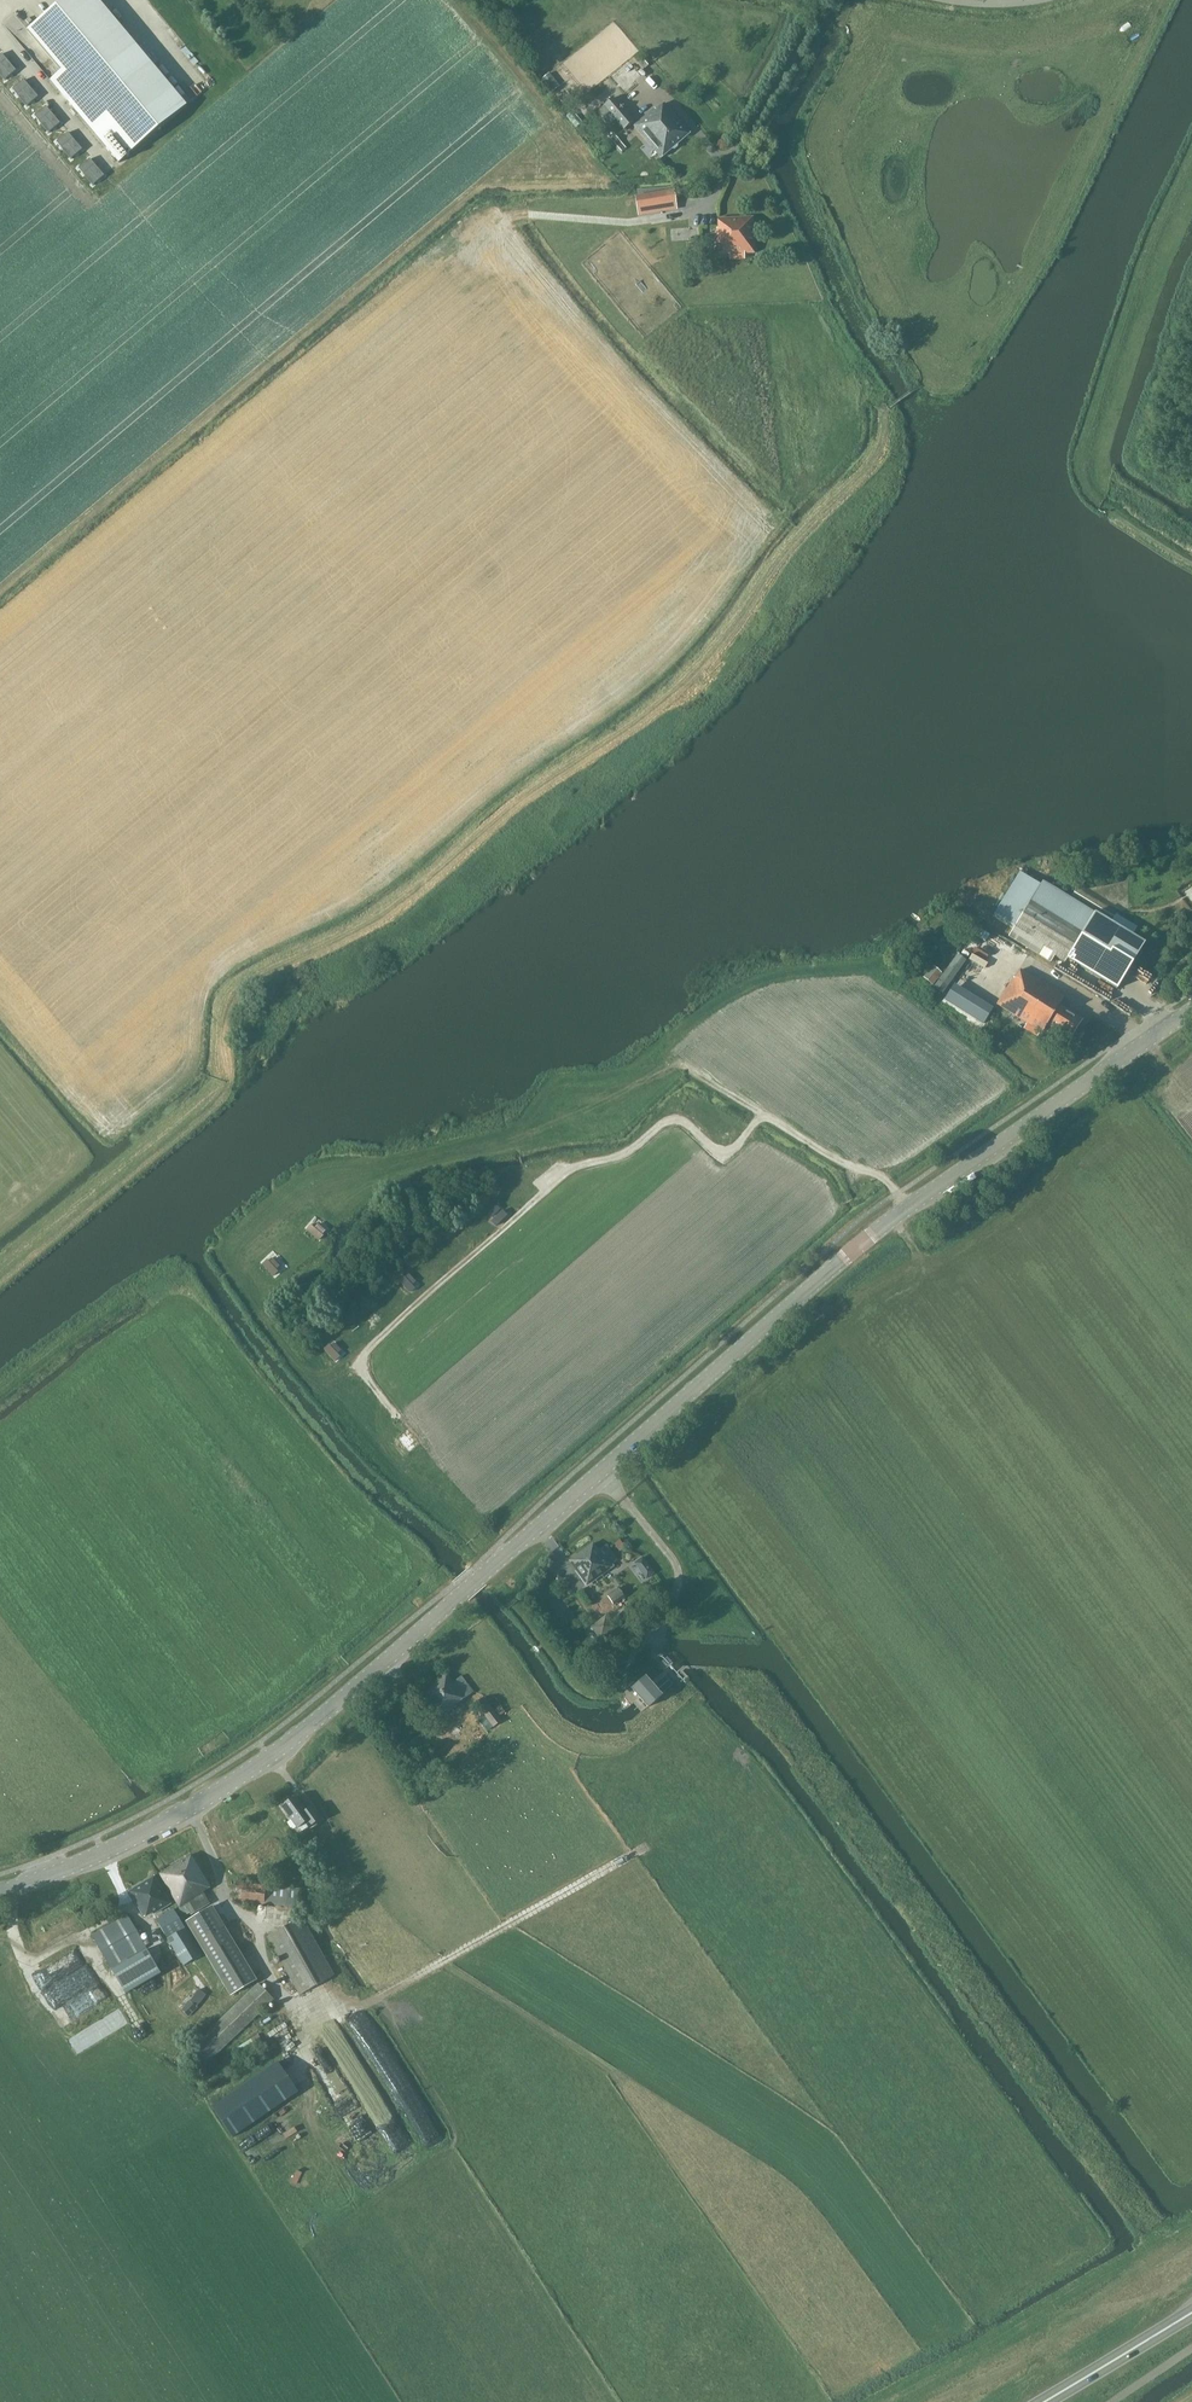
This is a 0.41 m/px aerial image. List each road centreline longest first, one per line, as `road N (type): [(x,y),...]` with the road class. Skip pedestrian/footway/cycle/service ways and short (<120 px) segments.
road 1 (tertiary): [(0,1891),(119,1847),(273,1756),(884,1224),(1191,1011)]
road 2 (track): [(760,1113),(728,1150),(669,1121),(627,1153),(573,1168),(360,1358),(365,1379),(401,1418)]
road 3 (track): [(908,1208),(886,1180),(836,1160),(684,1065),(659,1070)]
road 4 (trunk): [(1042,2401),(1191,2312)]

